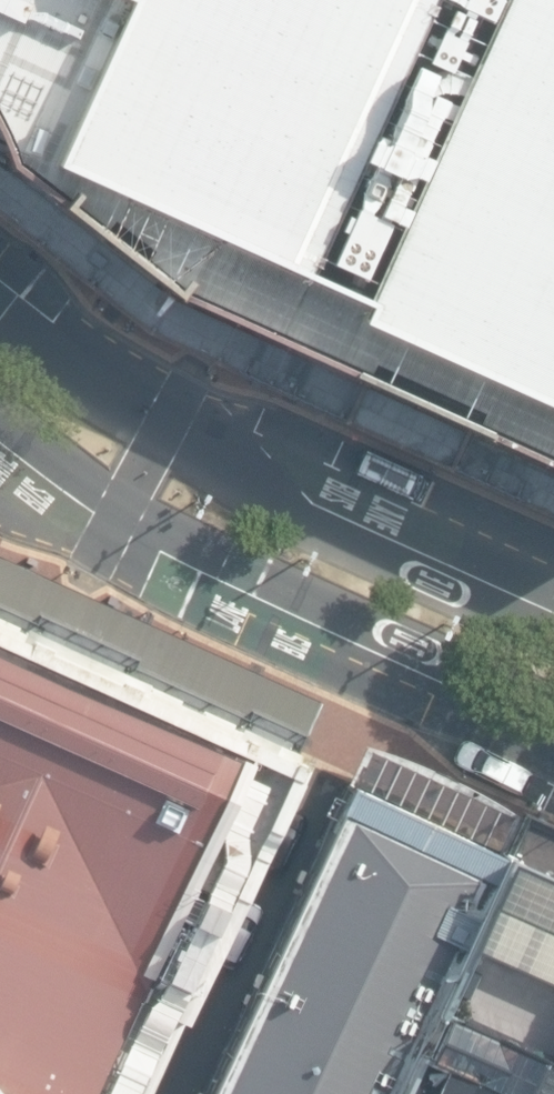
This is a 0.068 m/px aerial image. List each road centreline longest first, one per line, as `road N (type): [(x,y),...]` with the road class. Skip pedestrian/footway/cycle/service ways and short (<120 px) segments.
road 1 (tertiary): [(0,287),(171,417),(553,596)]
road 2 (tertiary): [(553,724),(117,521),(0,439)]

